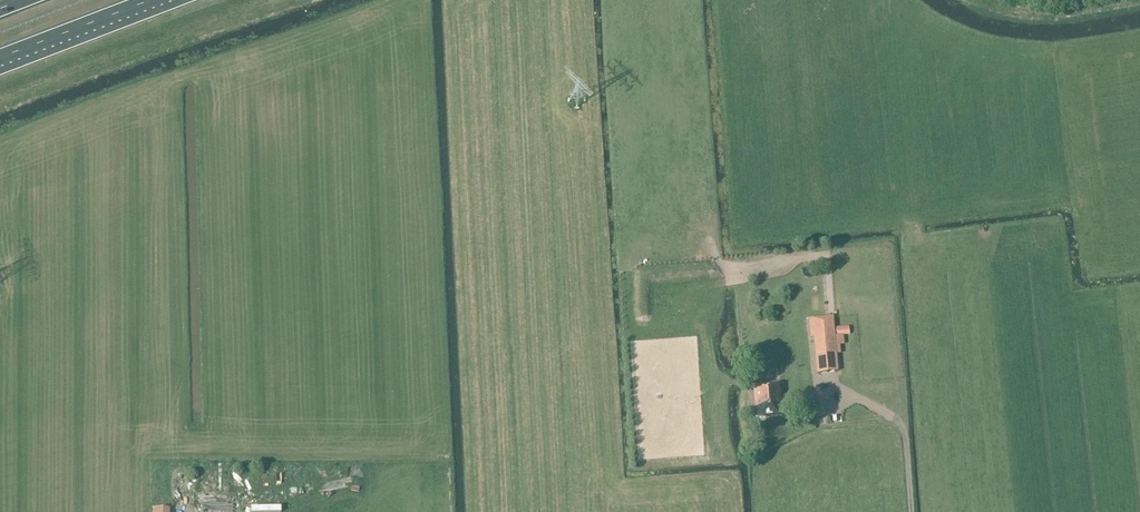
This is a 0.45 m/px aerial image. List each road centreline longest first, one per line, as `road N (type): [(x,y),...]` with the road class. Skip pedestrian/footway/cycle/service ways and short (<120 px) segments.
road 1 (motorway): [(0,59),(154,0)]
road 2 (track): [(828,426),(882,416),(897,423),(905,437),(911,511)]

